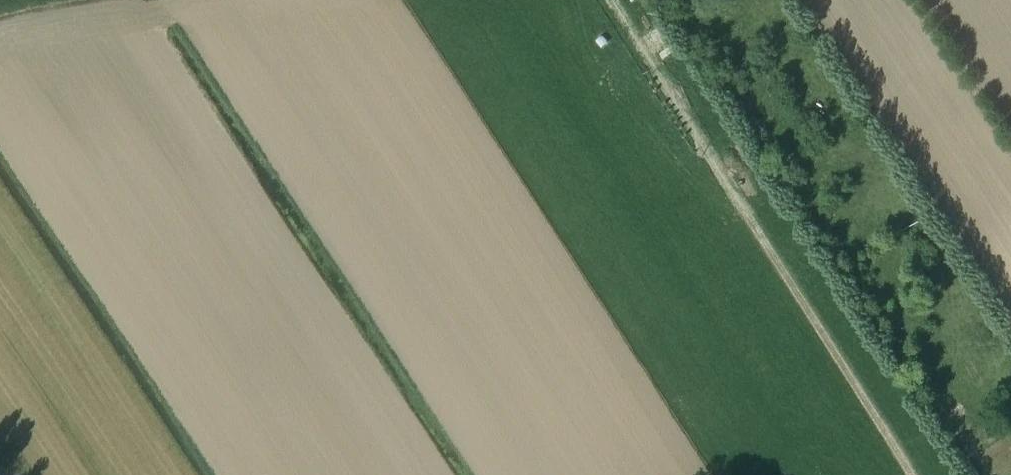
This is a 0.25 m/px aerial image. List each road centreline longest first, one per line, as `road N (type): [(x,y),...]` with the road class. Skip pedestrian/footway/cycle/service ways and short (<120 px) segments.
road 1 (track): [(911,474),(611,0)]

